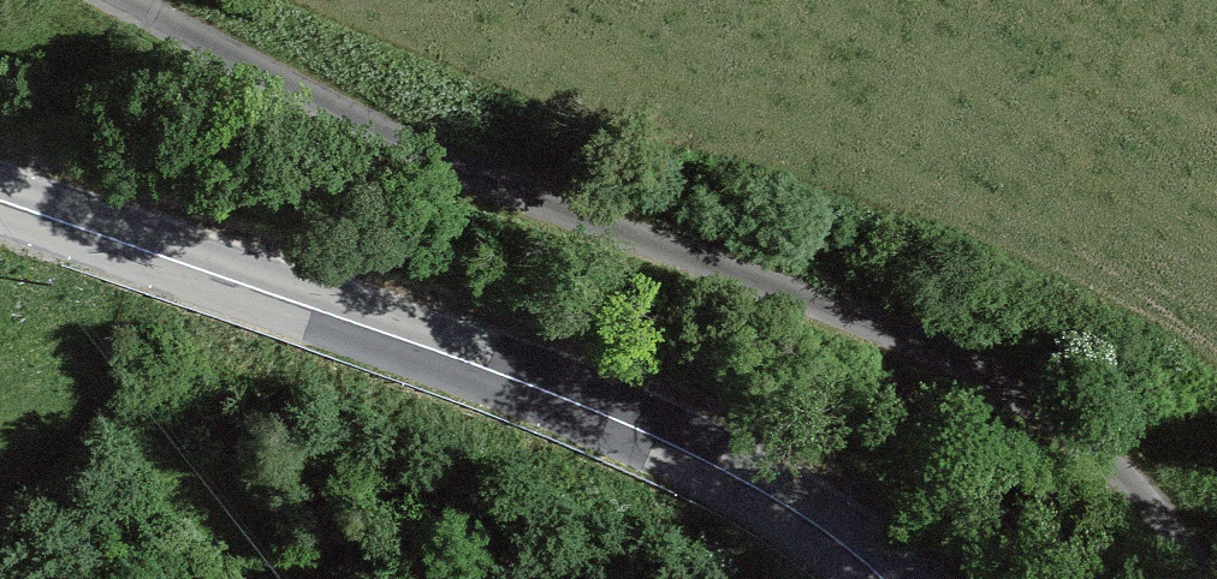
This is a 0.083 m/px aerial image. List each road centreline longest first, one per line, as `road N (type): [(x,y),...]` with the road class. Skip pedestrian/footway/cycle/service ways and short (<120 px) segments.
road 1 (track): [(123,0),(504,185),(966,366),(1107,464),(1168,527),(1203,578)]
road 2 (secondary): [(881,578),(786,505),(590,410),(0,201)]

